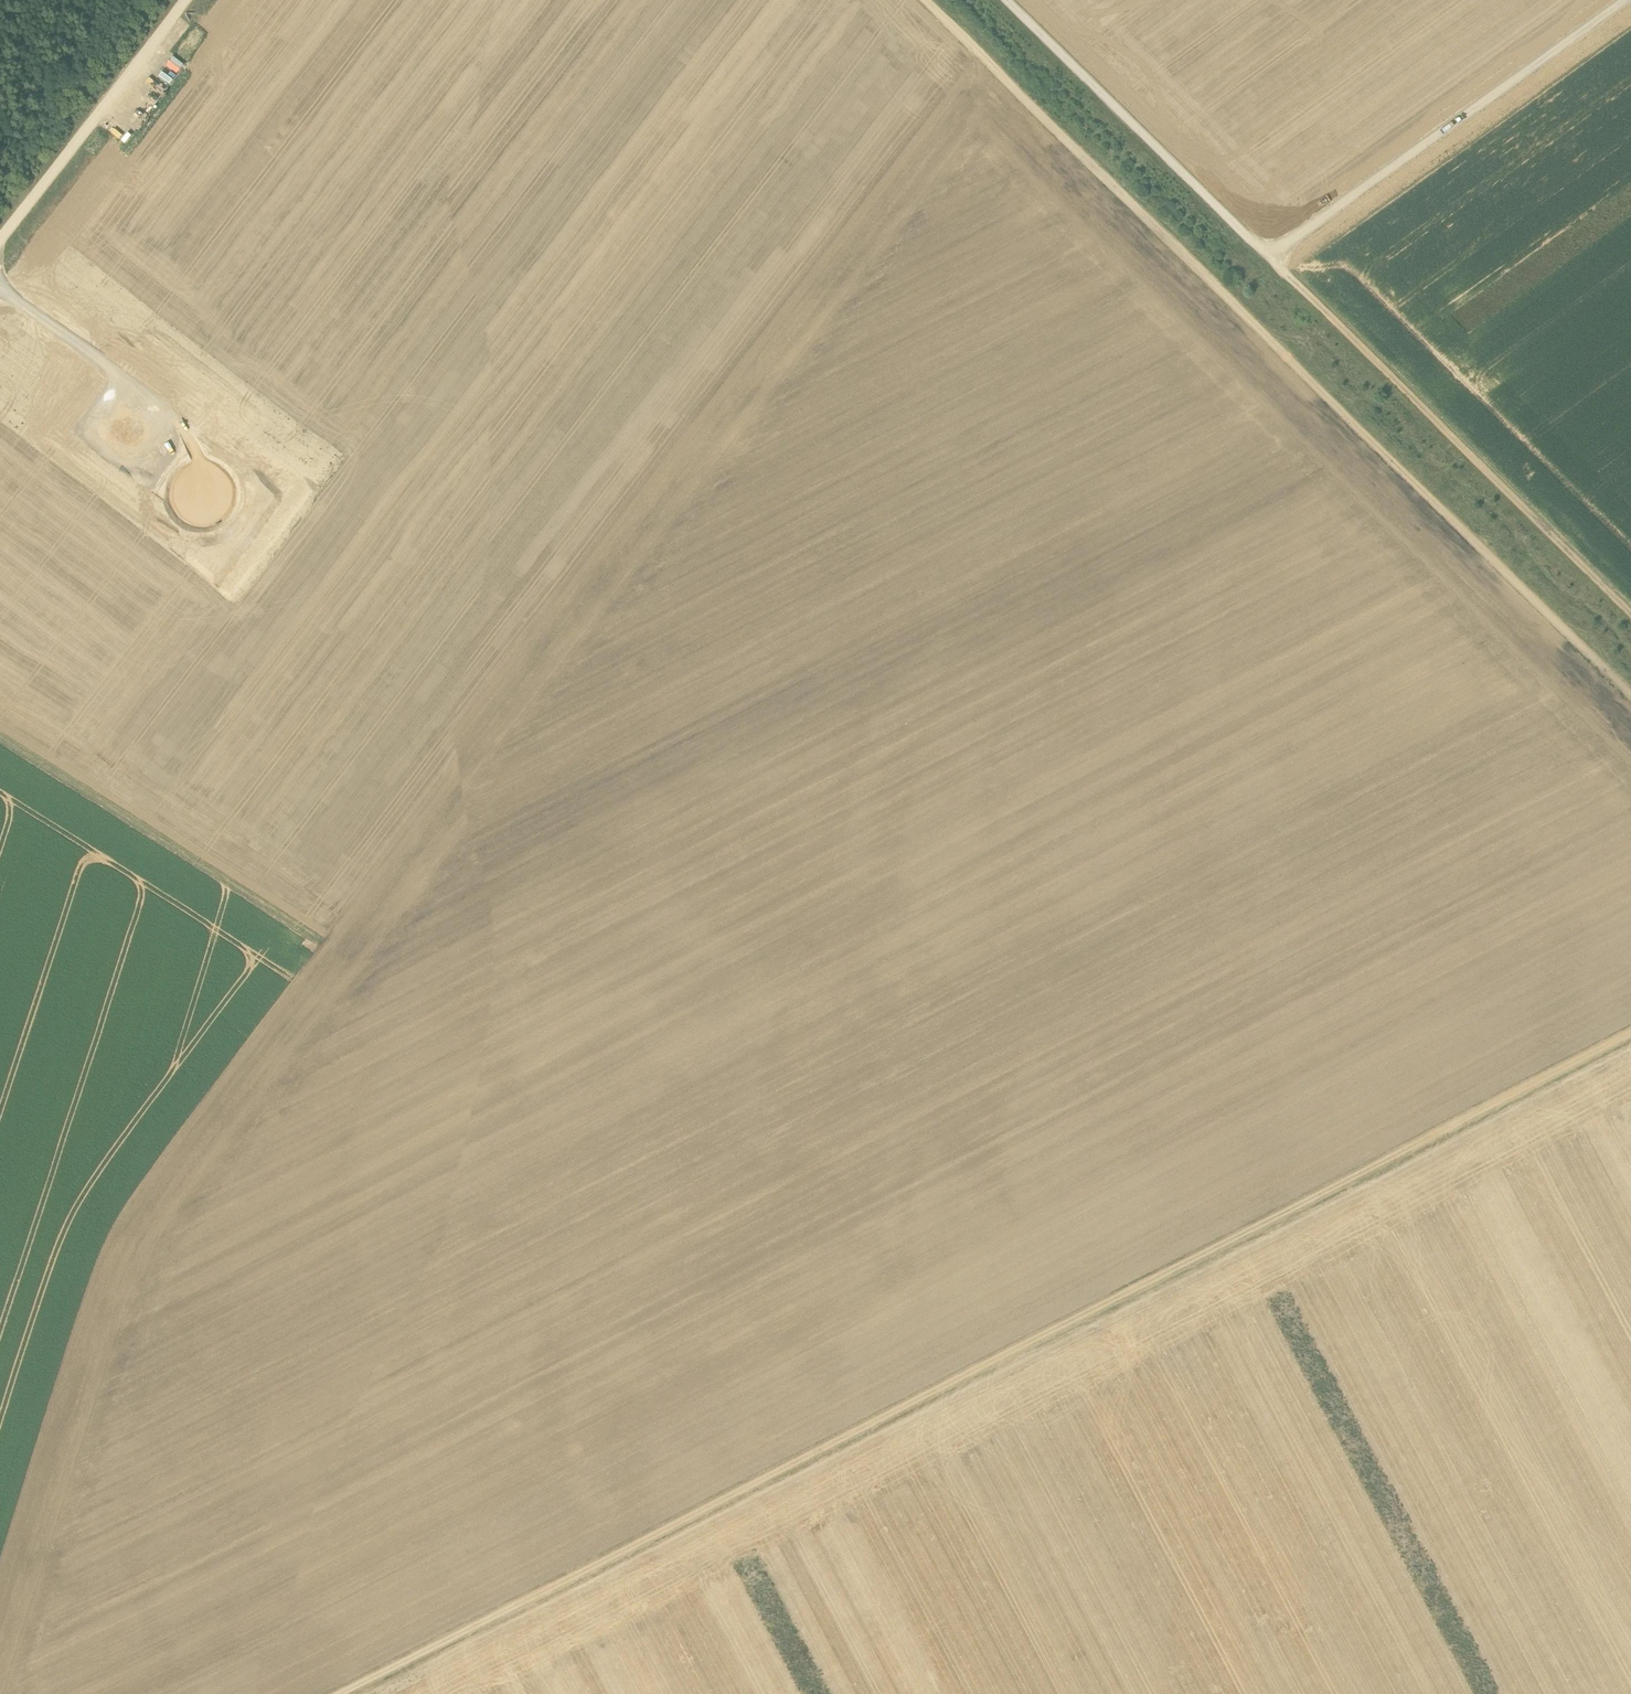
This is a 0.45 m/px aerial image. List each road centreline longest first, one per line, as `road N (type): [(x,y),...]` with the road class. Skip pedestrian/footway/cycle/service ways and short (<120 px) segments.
road 1 (track): [(1630,1032),(326,1693)]
road 2 (track): [(1002,0),(1630,617)]
road 3 (track): [(1240,311),(1630,696)]
road 4 (track): [(1263,256),(1316,231),(1630,2)]
road 5 (track): [(1240,311),(922,0)]
road 6 (track): [(0,738),(310,936)]
road 7 (track): [(180,0),(0,233)]
road 8 (track): [(0,296),(179,432)]

